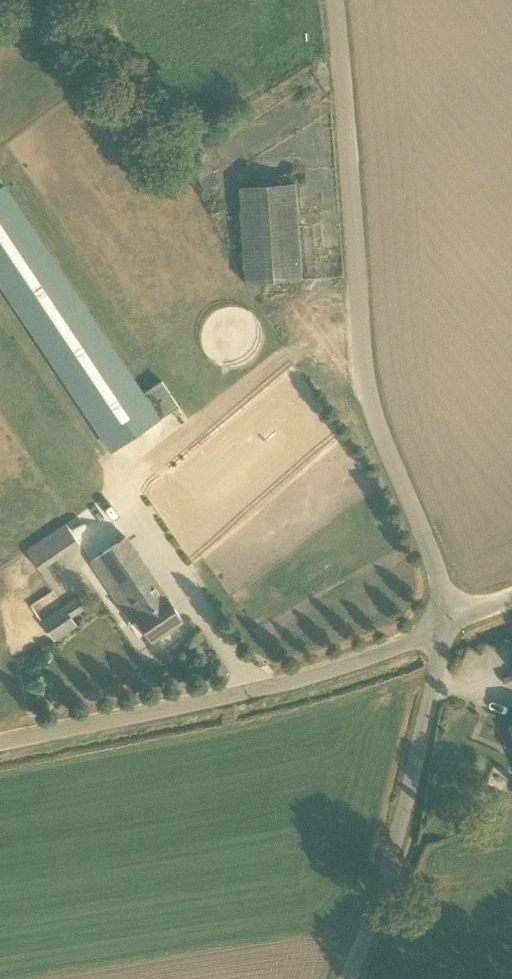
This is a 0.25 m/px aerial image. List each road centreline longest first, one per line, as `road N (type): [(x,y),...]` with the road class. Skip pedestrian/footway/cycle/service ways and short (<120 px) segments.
road 1 (unclassified): [(448,624),(426,523),(369,390),(340,0)]
road 2 (unclassified): [(0,733),(261,680),(448,624)]
road 3 (unclassified): [(341,978),(358,944),(448,624)]

